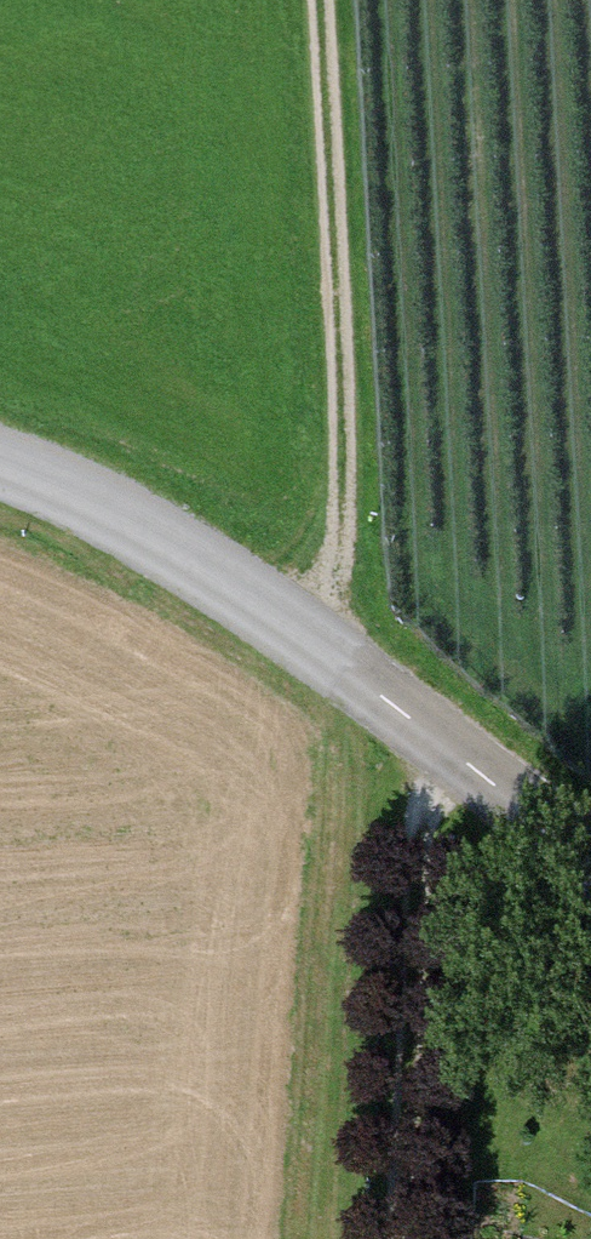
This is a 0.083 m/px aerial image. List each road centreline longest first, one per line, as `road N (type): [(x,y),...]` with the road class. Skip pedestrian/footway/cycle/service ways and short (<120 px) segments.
road 1 (tertiary): [(0,465),(177,551),(311,643),(590,865)]
road 2 (track): [(311,643),(346,540),(317,0)]
road 3 (track): [(410,1238),(425,730)]

